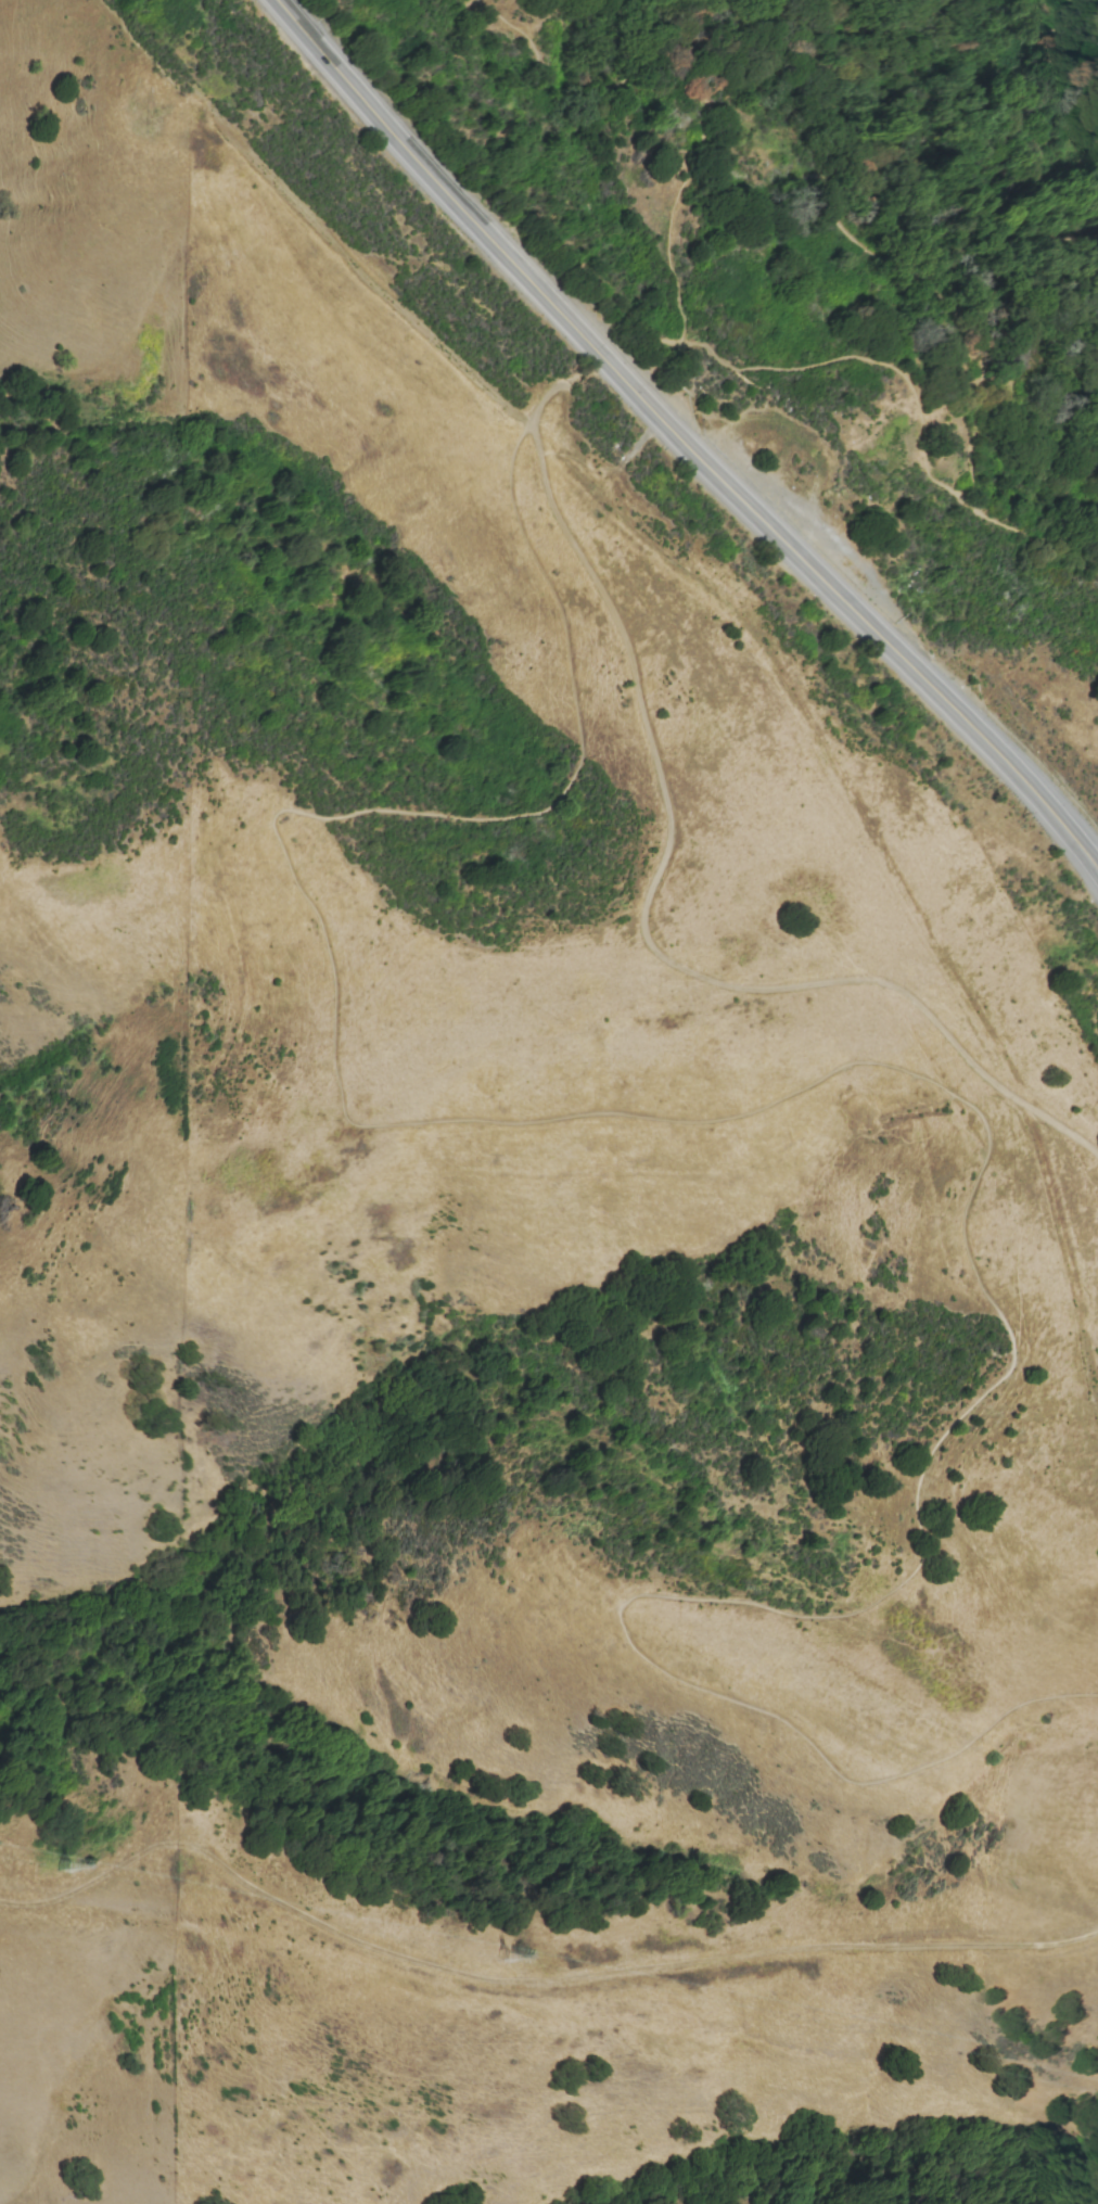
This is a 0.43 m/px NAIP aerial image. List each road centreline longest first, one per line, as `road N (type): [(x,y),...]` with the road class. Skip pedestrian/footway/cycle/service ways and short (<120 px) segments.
road 1 (primary): [(278,0),(438,187),(1031,783),(1087,853)]
road 2 (track): [(523,429),(544,454),(562,524),(633,665),(676,833),(647,928),(666,970),(739,994),(830,986),(902,994),(976,1076),(1097,1161)]
road 3 (track): [(544,454),(765,654),(1016,1086),(1049,1124)]
road 4 (track): [(180,1846),(56,1899)]

